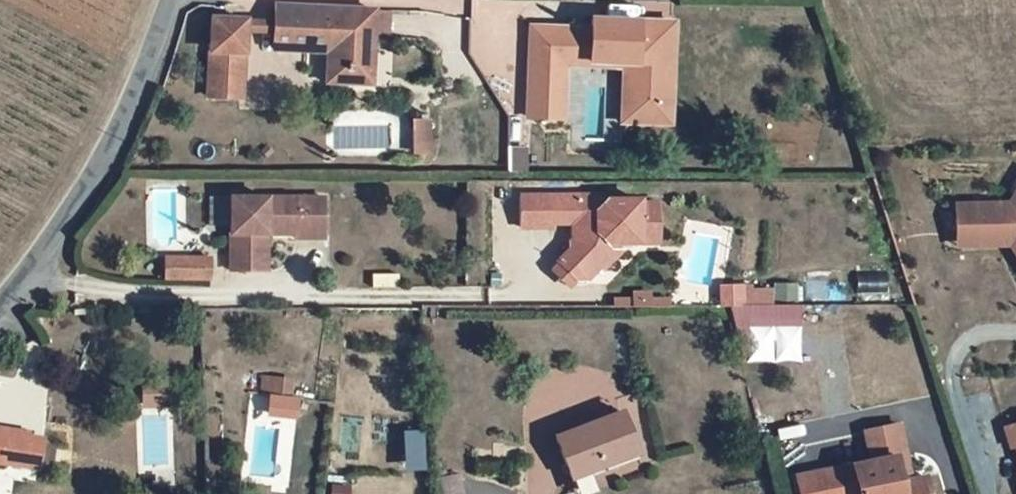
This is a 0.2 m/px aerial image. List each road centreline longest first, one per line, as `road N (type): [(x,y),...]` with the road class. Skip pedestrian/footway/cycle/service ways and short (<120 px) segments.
road 1 (unclassified): [(0,306),(99,173),(176,0)]

